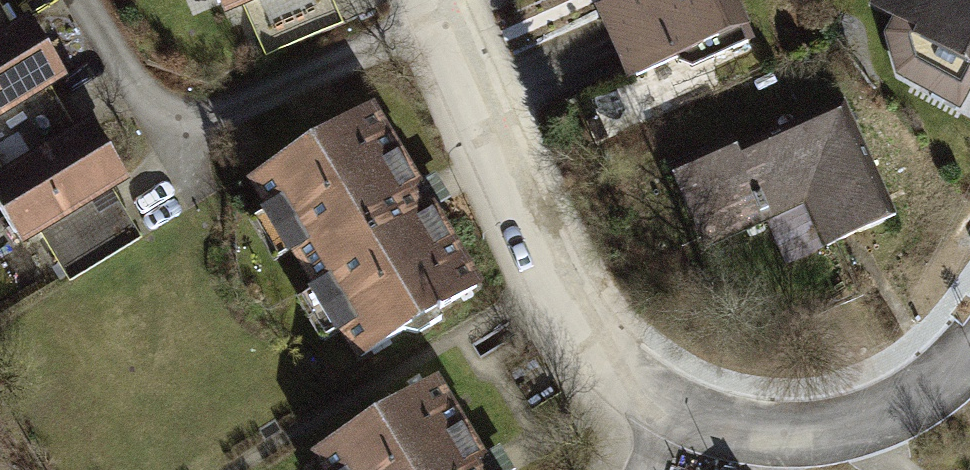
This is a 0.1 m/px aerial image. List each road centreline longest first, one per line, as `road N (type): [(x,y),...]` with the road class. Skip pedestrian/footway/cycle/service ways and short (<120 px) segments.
road 1 (residential): [(433,0),(561,294),(613,363),(681,408)]
road 2 (residential): [(681,408),(781,437),(846,429),(914,393),(969,340)]

